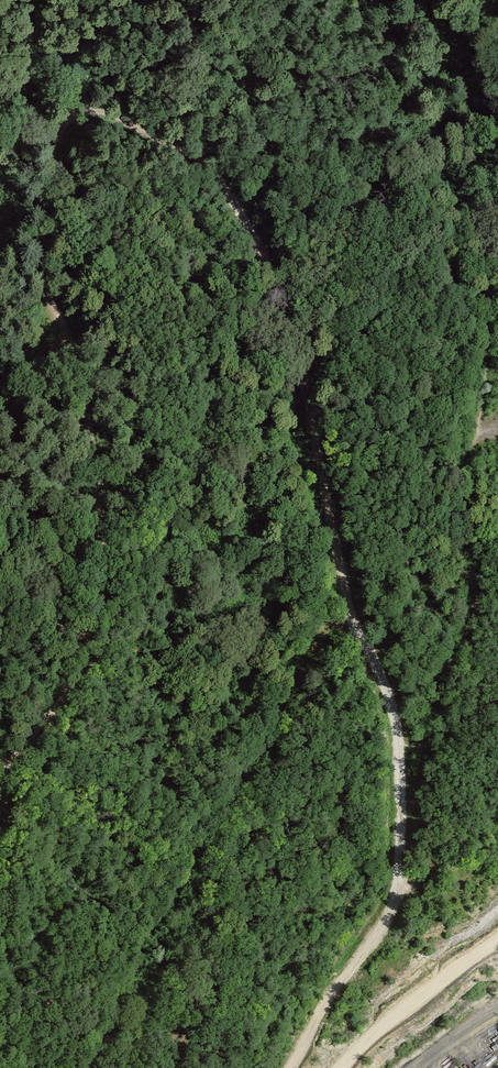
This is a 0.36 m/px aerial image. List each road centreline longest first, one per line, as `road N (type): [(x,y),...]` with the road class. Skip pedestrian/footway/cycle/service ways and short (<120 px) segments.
road 1 (track): [(0,789),(5,769),(81,675),(90,642),(97,468),(84,389),(46,285),(44,254),(56,145),(75,119),(93,114),(208,169),(262,252),(303,369),(343,580),(394,712),(403,816),(392,911),(291,1067)]
road 2 (track): [(403,816),(423,779),(440,697),(482,593),(462,475),(482,398),(497,249)]
road 3 (track): [(497,228),(466,92),(429,0)]
road 4 (track): [(340,1067),(497,936)]

